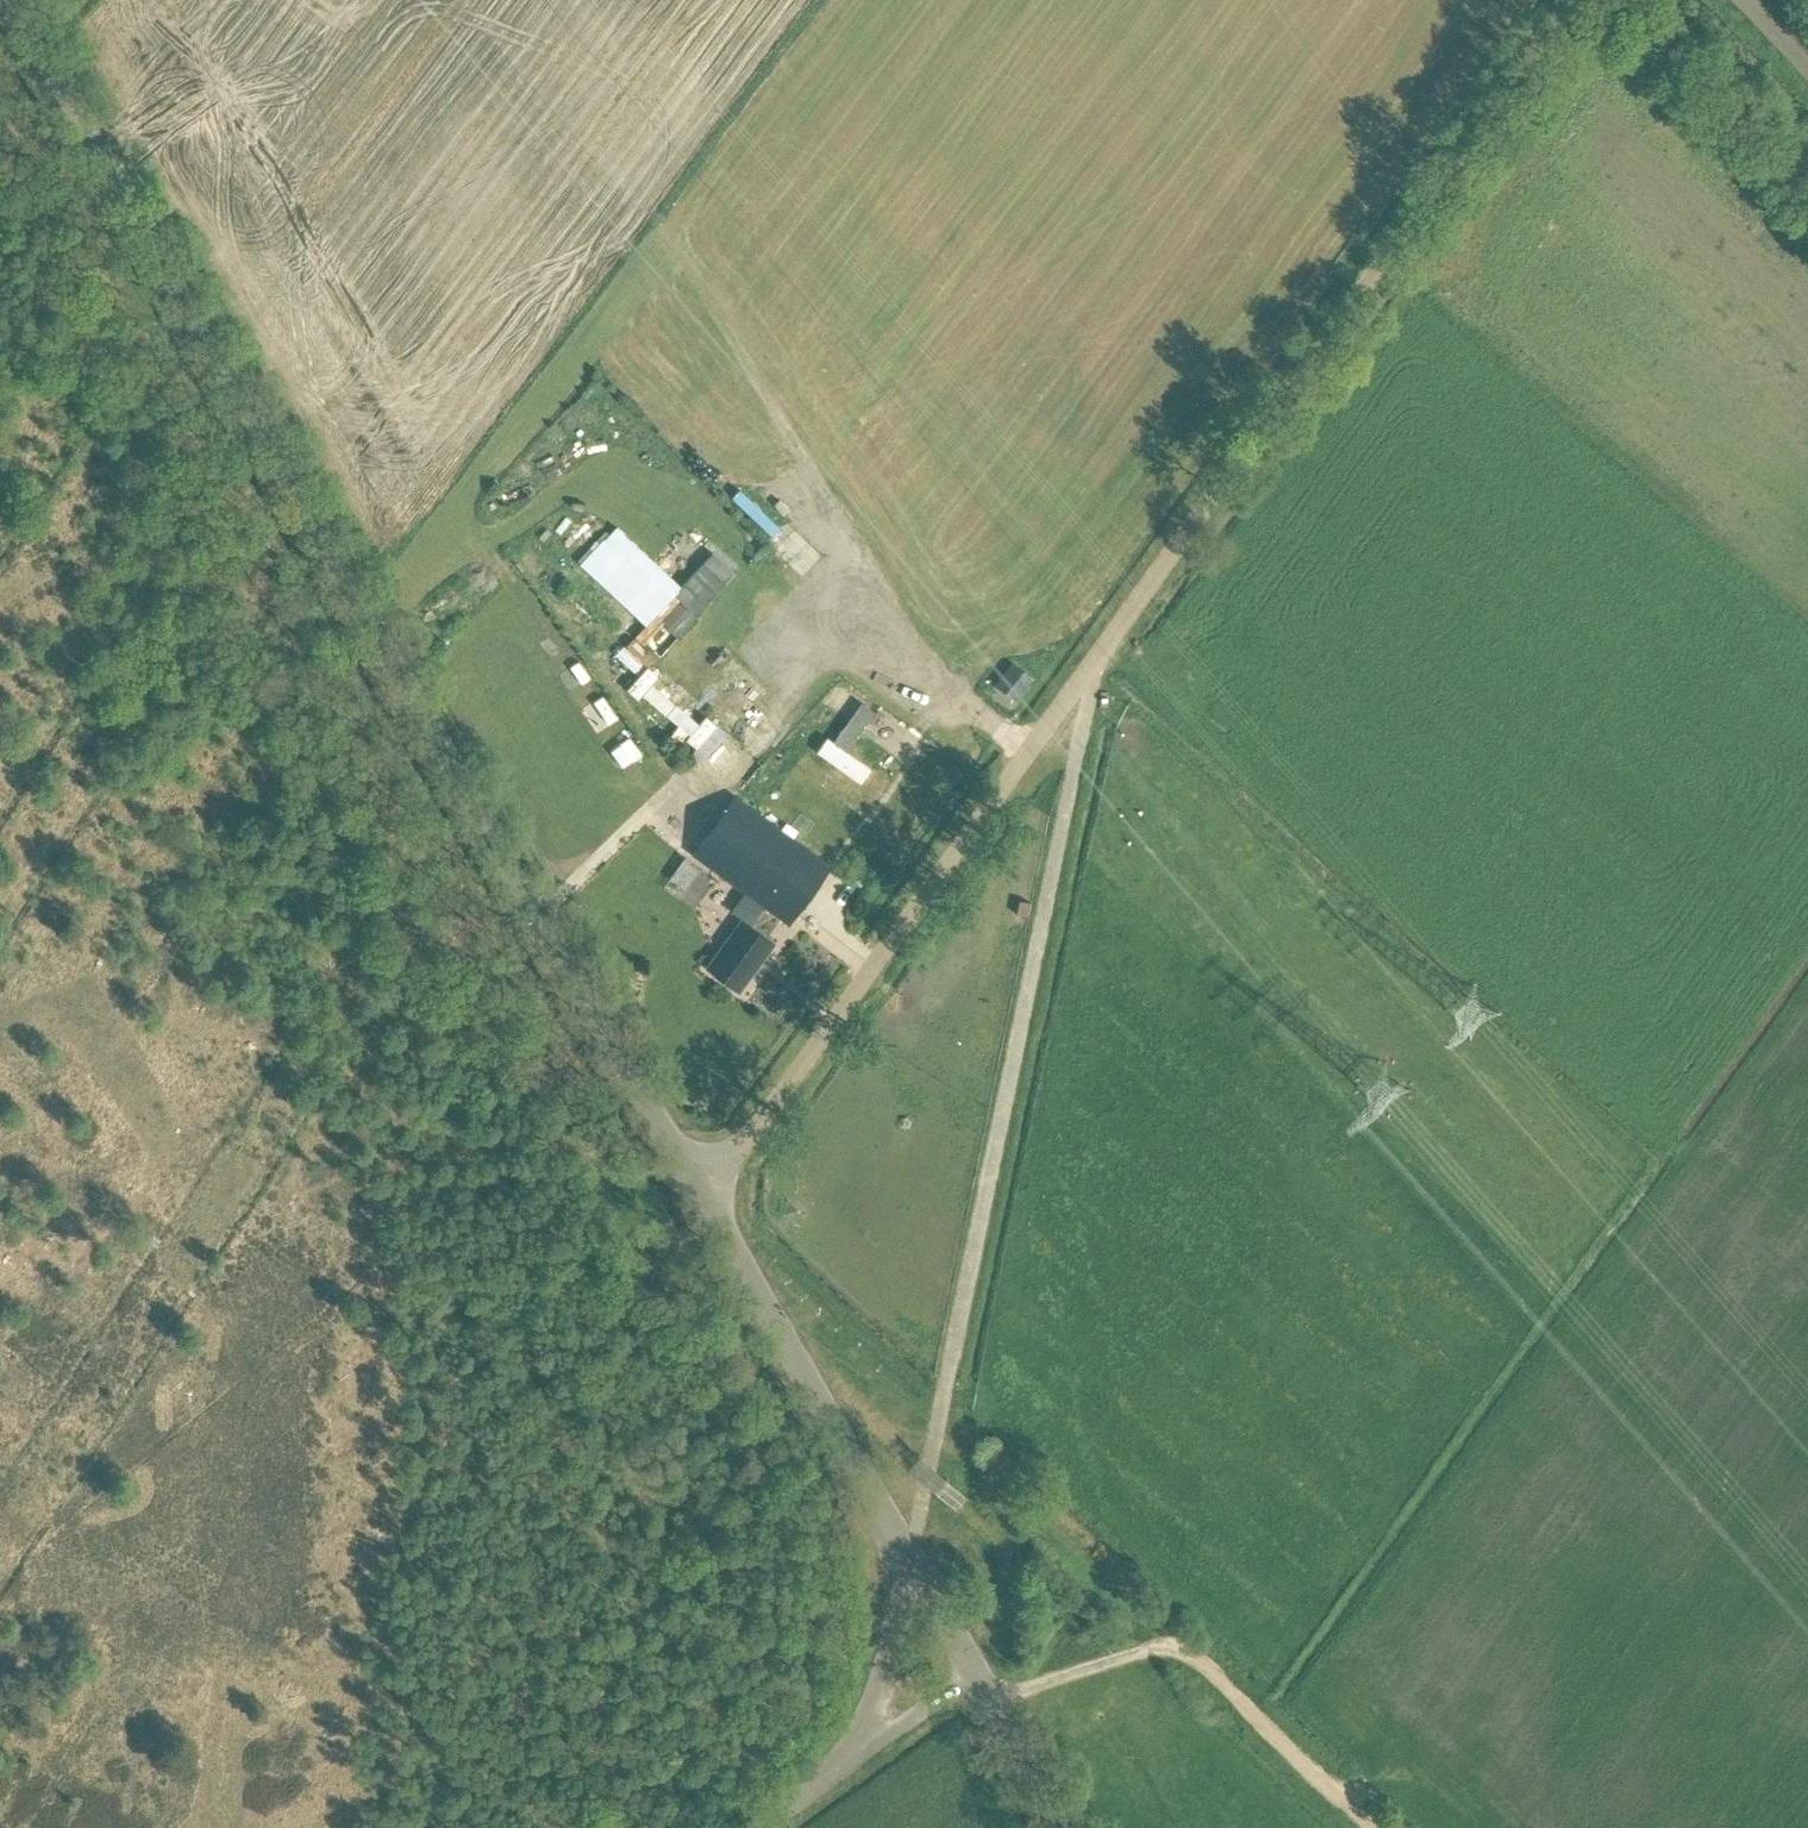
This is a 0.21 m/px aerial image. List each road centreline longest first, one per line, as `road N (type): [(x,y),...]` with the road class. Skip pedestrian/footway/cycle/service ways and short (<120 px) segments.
road 1 (unclassified): [(1579,0),(739,1147),(694,1183)]
road 2 (unclassified): [(9,0),(694,1183)]
road 3 (unclassified): [(694,1183),(906,1551)]
road 4 (unclassified): [(906,1551),(890,1660),(855,1753)]
road 5 (unclassified): [(975,1674),(1063,1827)]
road 6 (unclassified): [(975,1674),(855,1753)]
road 7 (unclassified): [(906,1551),(975,1674)]
road 8 (unclassified): [(855,1753),(757,1827)]

